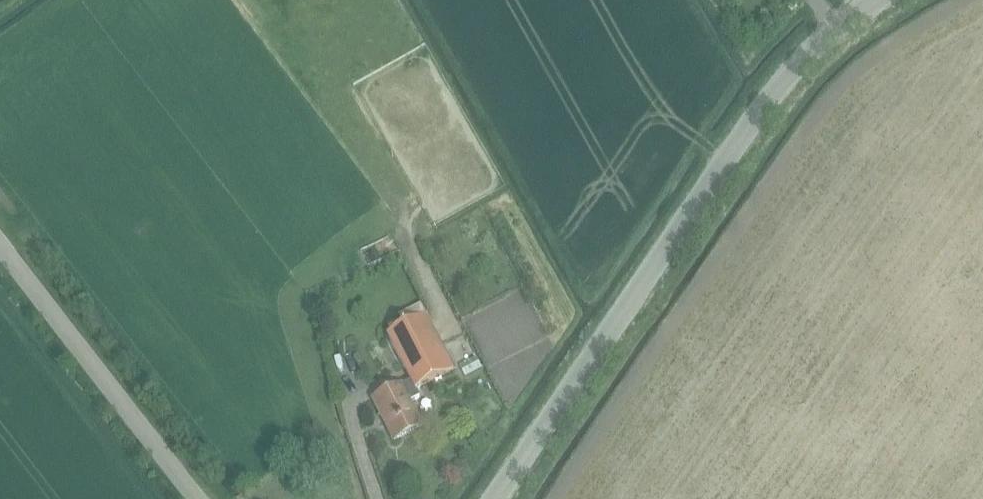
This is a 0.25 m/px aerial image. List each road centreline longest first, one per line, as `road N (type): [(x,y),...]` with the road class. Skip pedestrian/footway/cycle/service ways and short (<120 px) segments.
road 1 (unclassified): [(493,498),(740,141),(825,32),(879,0)]
road 2 (tertiary): [(193,498),(0,251)]

